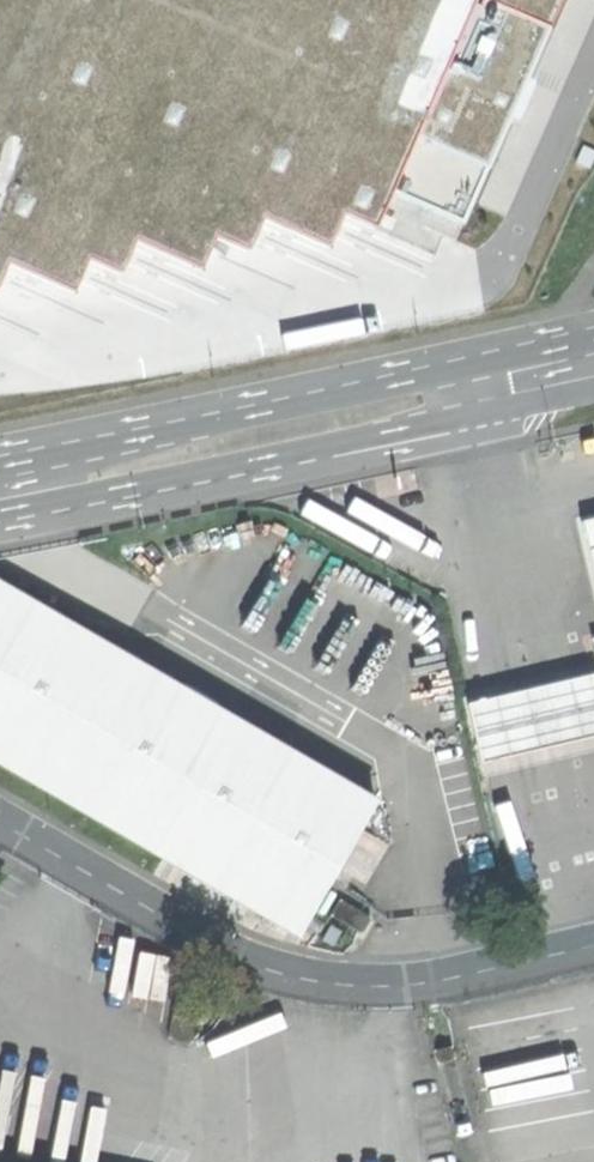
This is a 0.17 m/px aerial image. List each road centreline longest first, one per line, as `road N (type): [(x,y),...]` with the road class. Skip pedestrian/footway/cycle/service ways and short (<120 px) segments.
road 1 (residential): [(593,952),(456,986),(392,993),(303,984),(232,959),(0,827)]
road 2 (tertiary): [(593,366),(292,432),(0,482)]

